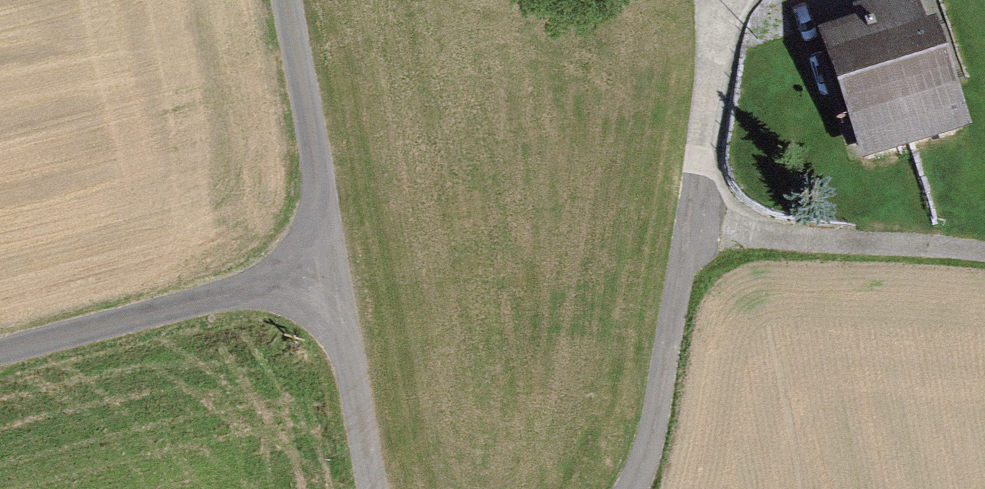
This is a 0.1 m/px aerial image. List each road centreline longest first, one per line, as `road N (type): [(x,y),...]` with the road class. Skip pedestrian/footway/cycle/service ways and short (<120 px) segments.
road 1 (residential): [(284,0),(333,281),(0,364)]
road 2 (track): [(637,488),(694,237),(725,4)]
road 3 (track): [(694,237),(984,253)]
road 4 (track): [(333,281),(375,488)]

